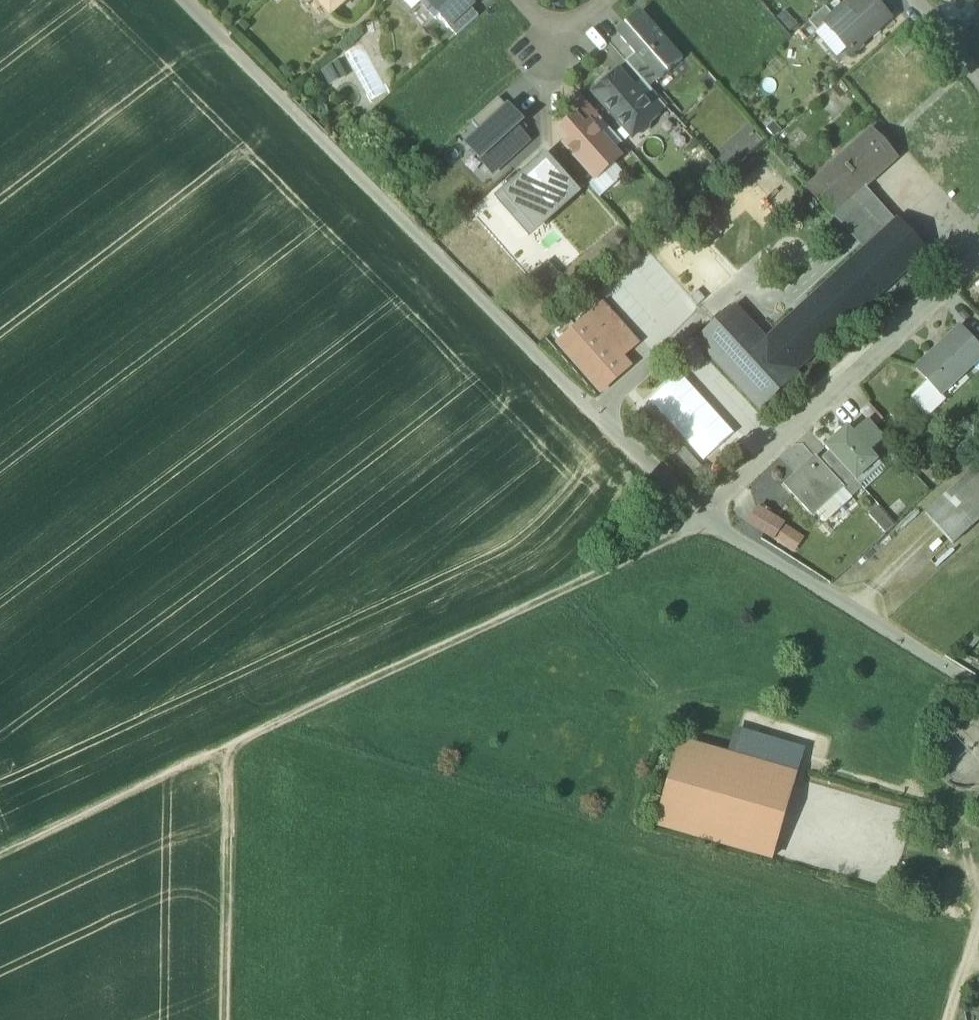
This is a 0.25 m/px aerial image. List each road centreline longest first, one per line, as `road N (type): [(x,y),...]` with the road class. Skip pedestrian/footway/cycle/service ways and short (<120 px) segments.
road 1 (track): [(0,871),(351,704),(511,612),(706,517)]
road 2 (track): [(181,0),(538,358)]
road 3 (residential): [(978,266),(706,517)]
road 4 (residential): [(978,691),(706,517)]
road 5 (track): [(241,756),(235,1019)]

